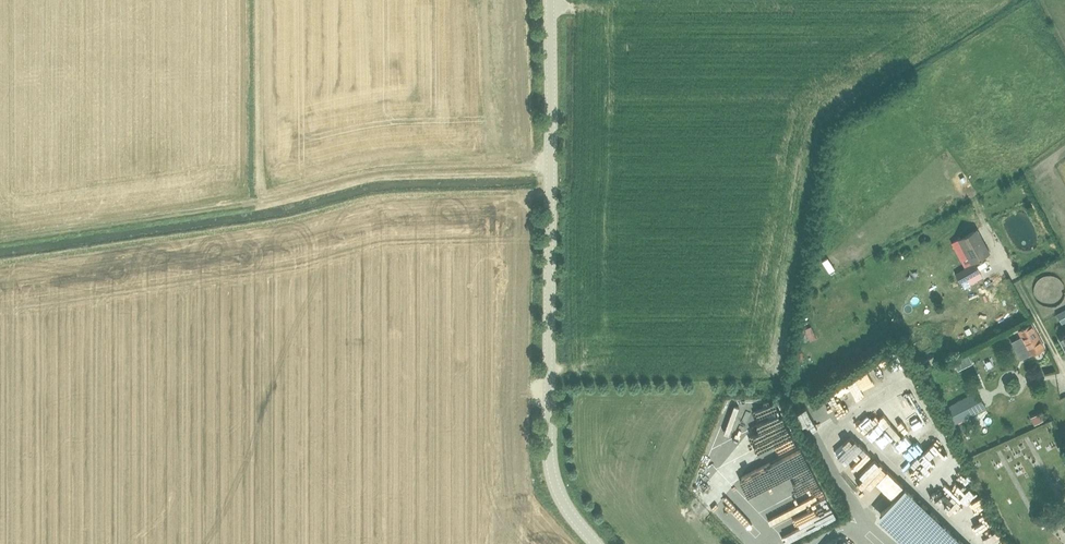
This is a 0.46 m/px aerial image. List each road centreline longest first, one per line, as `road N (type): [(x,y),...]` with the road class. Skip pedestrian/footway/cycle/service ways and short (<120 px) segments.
road 1 (tertiary): [(597,543),(563,503),(551,469),(549,0)]
road 2 (track): [(0,231),(260,204),(378,175),(550,166)]
road 3 (residential): [(1064,374),(991,234)]

